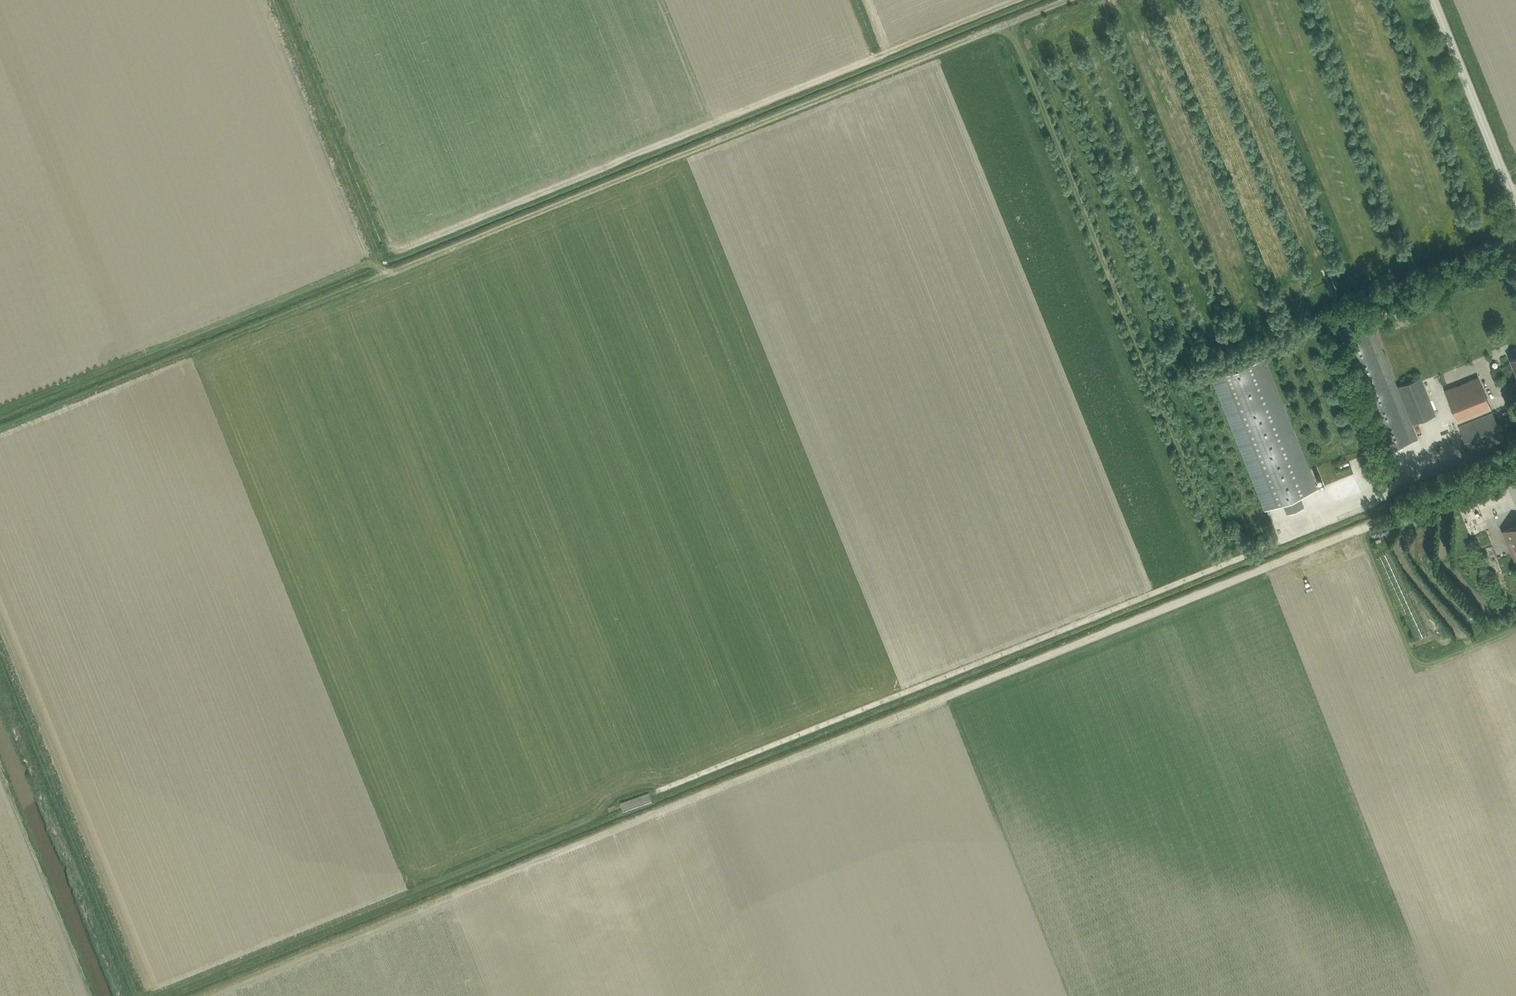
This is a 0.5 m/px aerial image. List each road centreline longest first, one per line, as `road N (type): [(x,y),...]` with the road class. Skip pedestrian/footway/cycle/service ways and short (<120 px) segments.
road 1 (unclassified): [(1515,206),(1433,0)]

